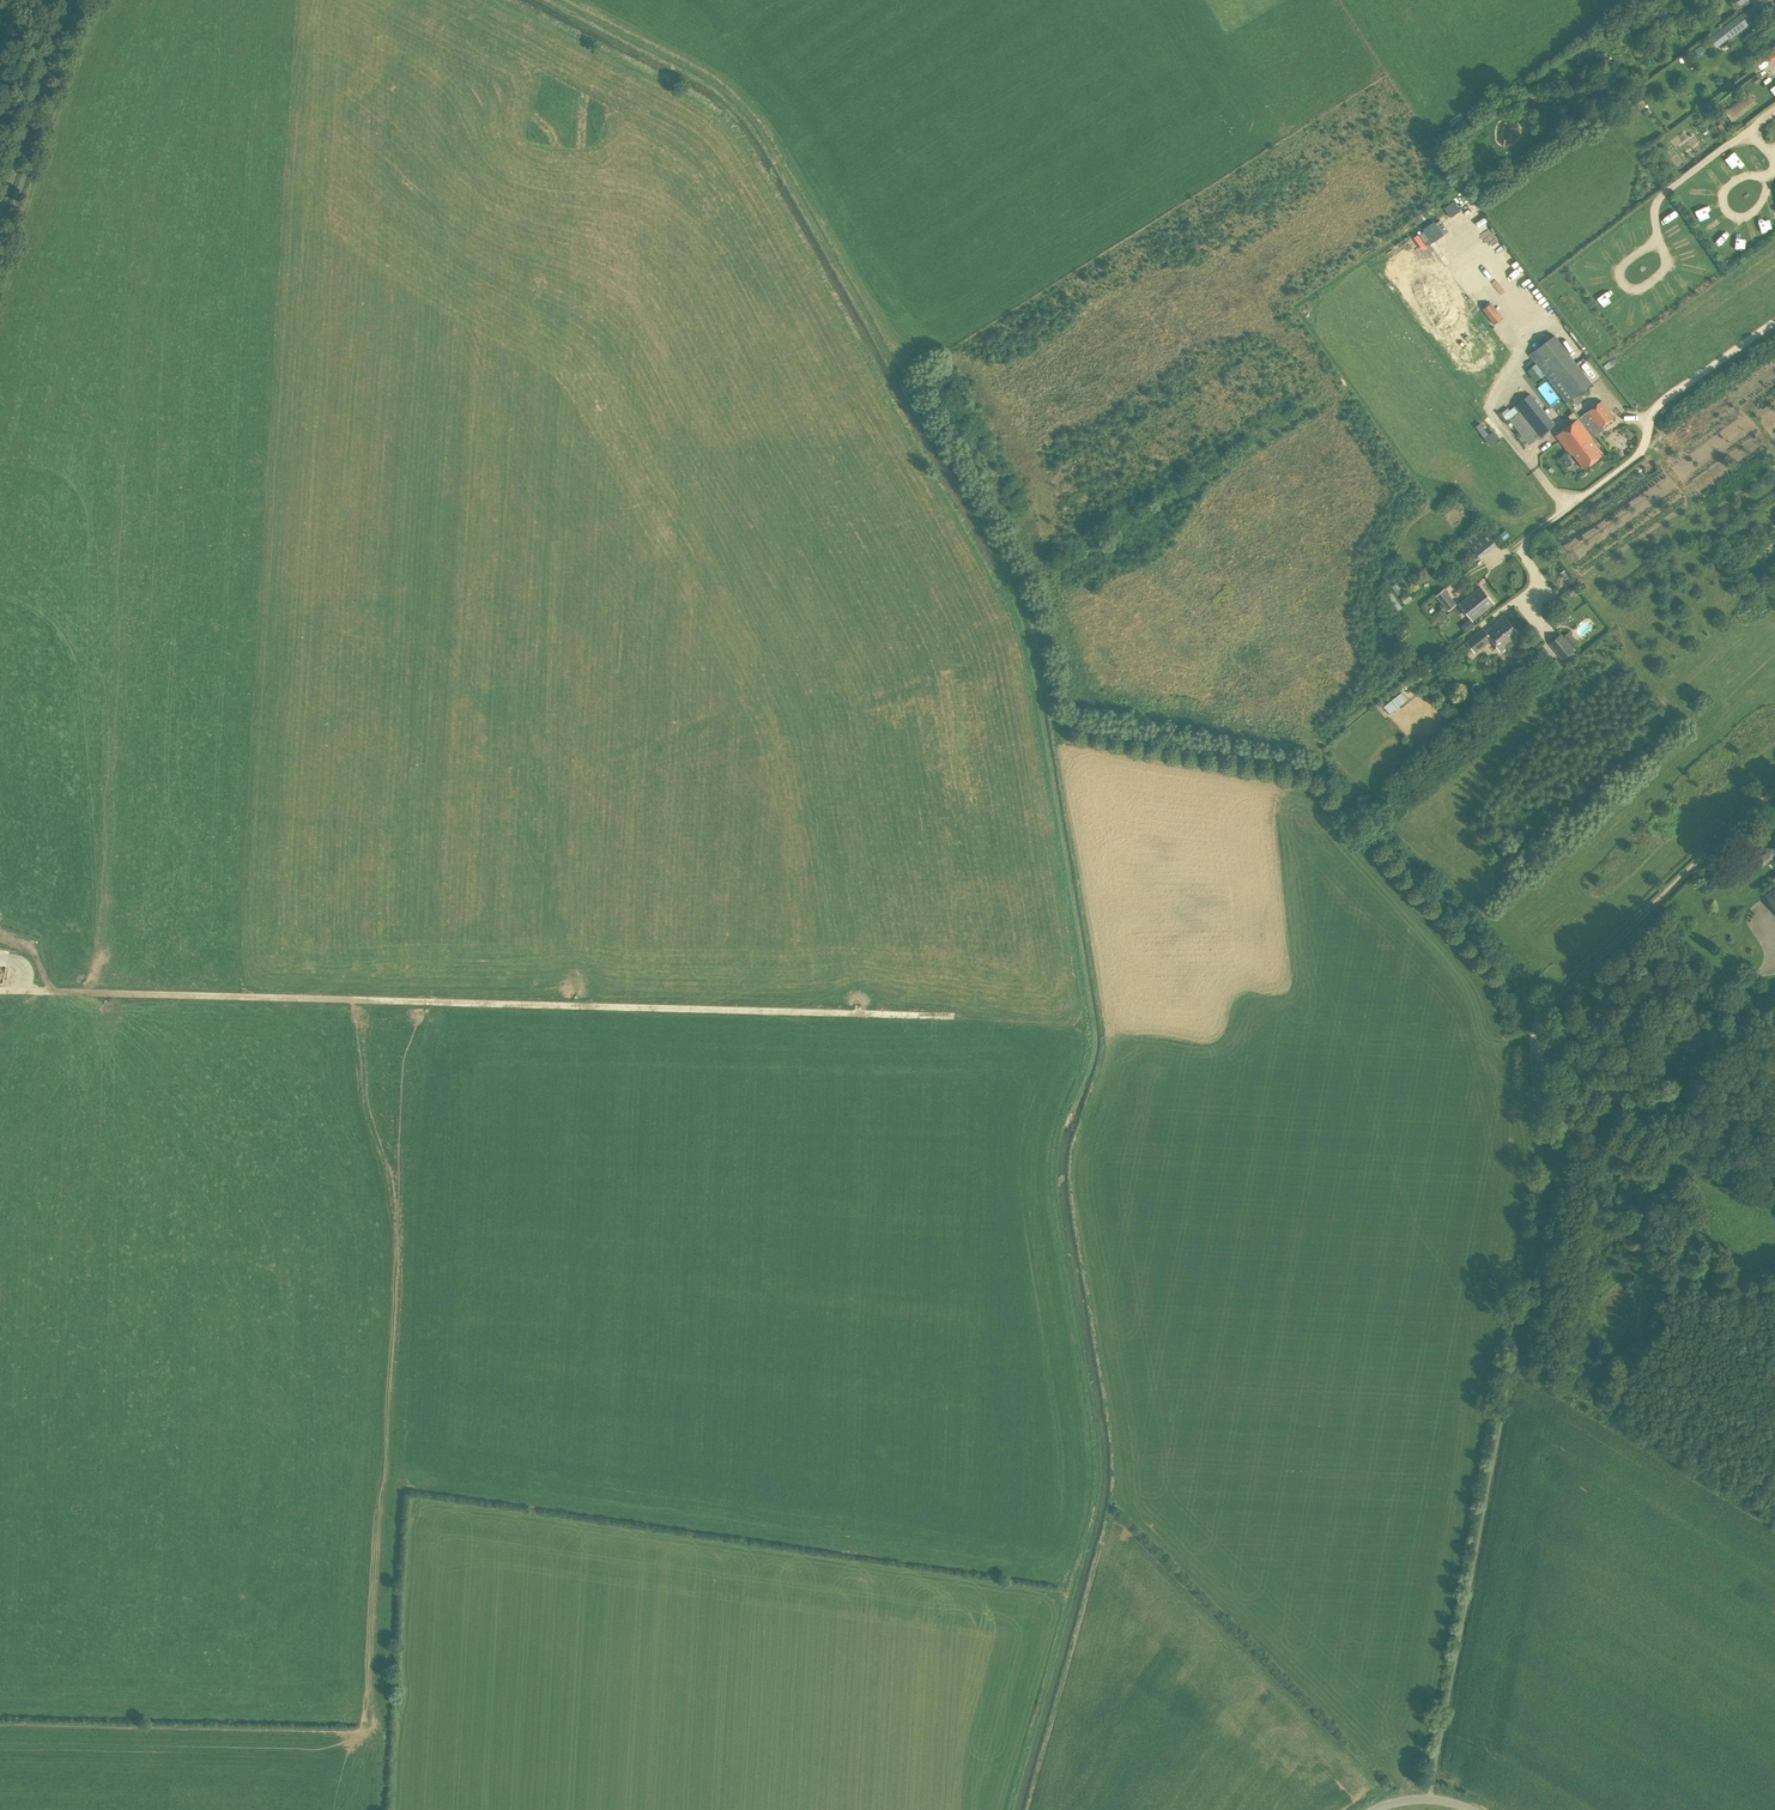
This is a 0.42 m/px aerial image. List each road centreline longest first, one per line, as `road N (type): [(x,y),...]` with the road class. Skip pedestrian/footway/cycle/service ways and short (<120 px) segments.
road 1 (track): [(1774,1217),(1727,1198),(1548,1081),(1540,1054),(1545,1015)]
road 2 (track): [(1545,1015),(1774,793)]
road 3 (tertiary): [(0,208),(70,0)]

